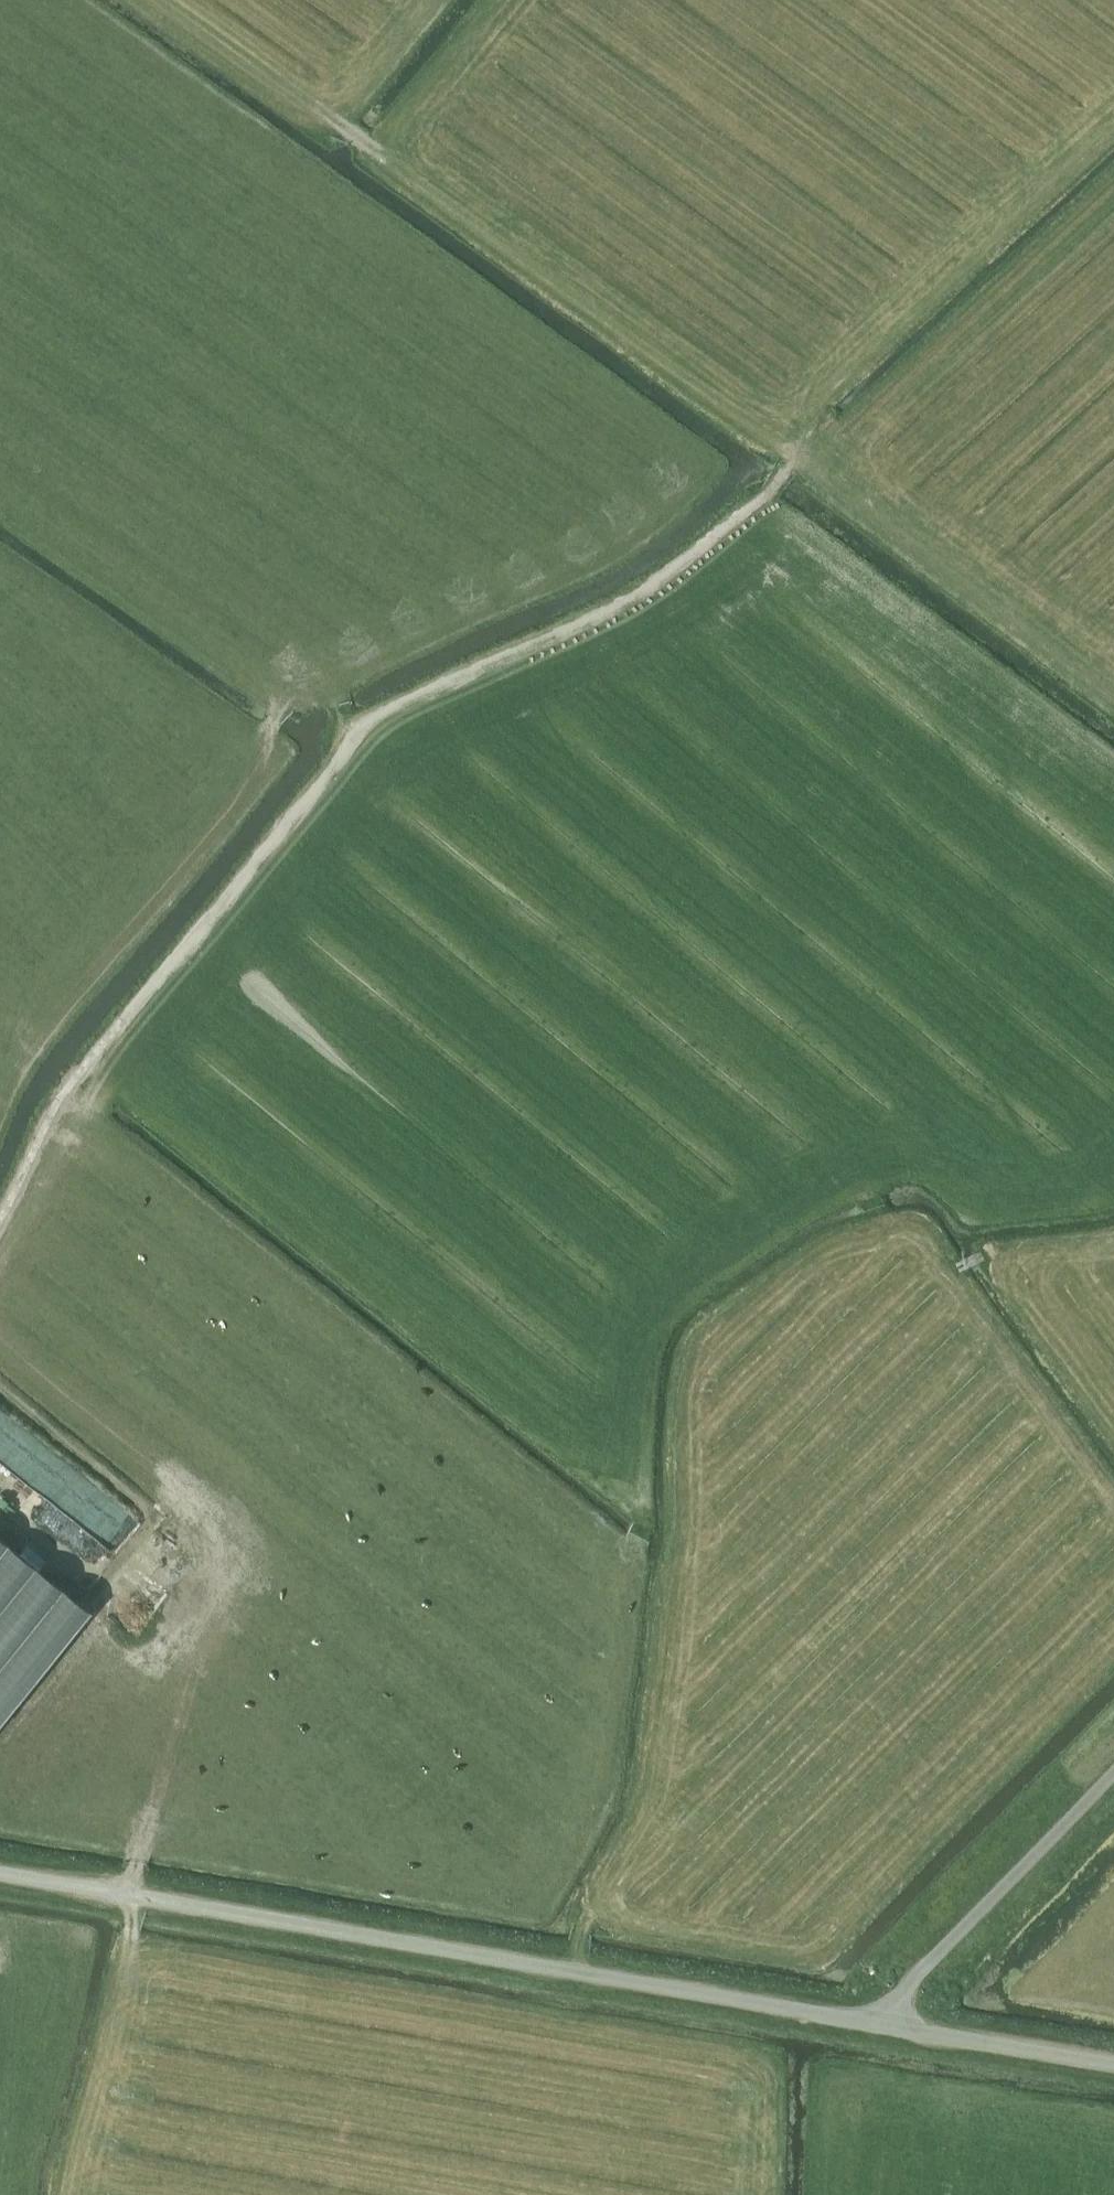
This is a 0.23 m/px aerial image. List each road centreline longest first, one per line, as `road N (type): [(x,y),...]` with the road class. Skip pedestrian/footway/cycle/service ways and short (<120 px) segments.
road 1 (unclassified): [(1113,2061),(0,1871)]

